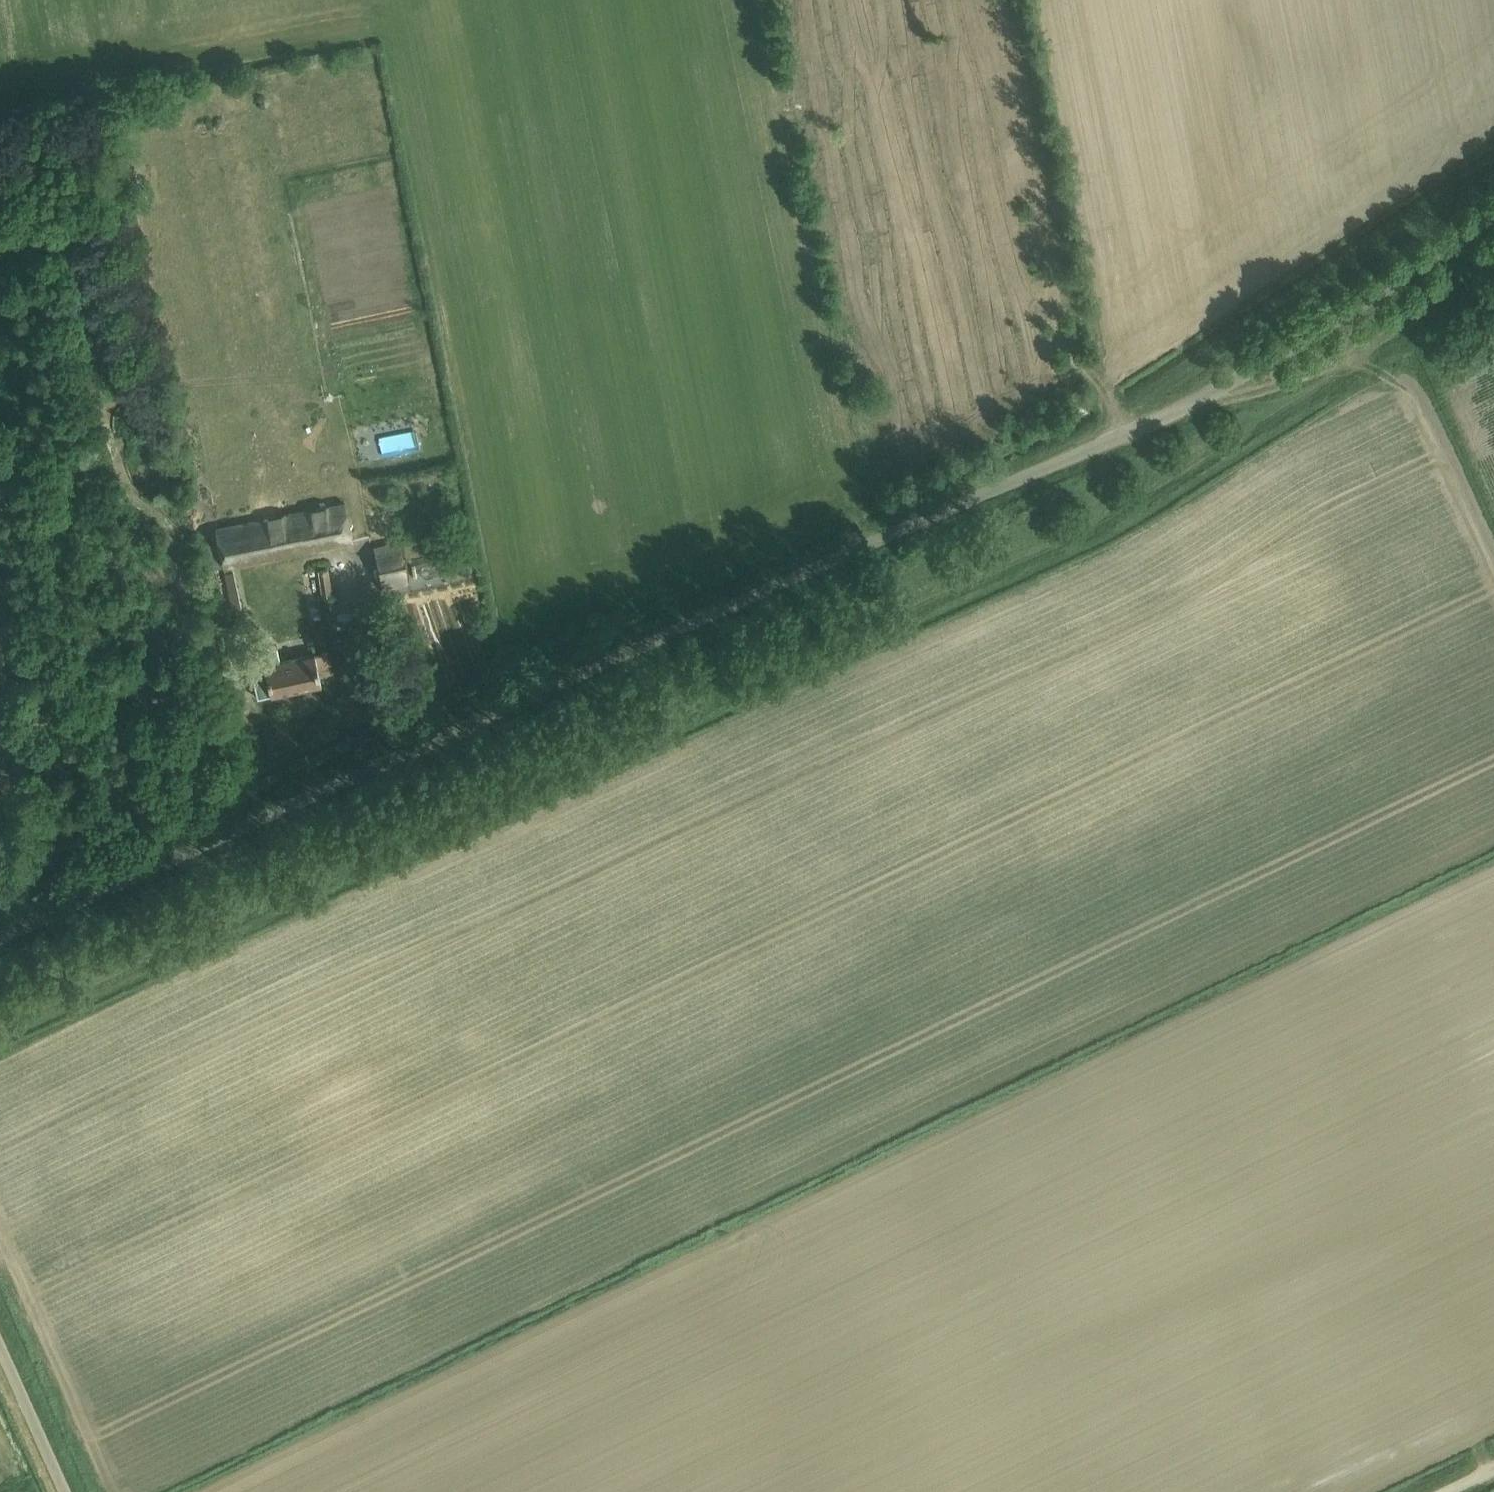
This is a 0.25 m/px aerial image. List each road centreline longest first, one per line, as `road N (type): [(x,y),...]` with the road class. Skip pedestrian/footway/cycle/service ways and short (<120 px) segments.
road 1 (unclassified): [(0,932),(1179,405),(1493,207)]
road 2 (track): [(1345,365),(1209,408),(1179,405)]
road 3 (unclassified): [(64,1491),(0,1350)]

